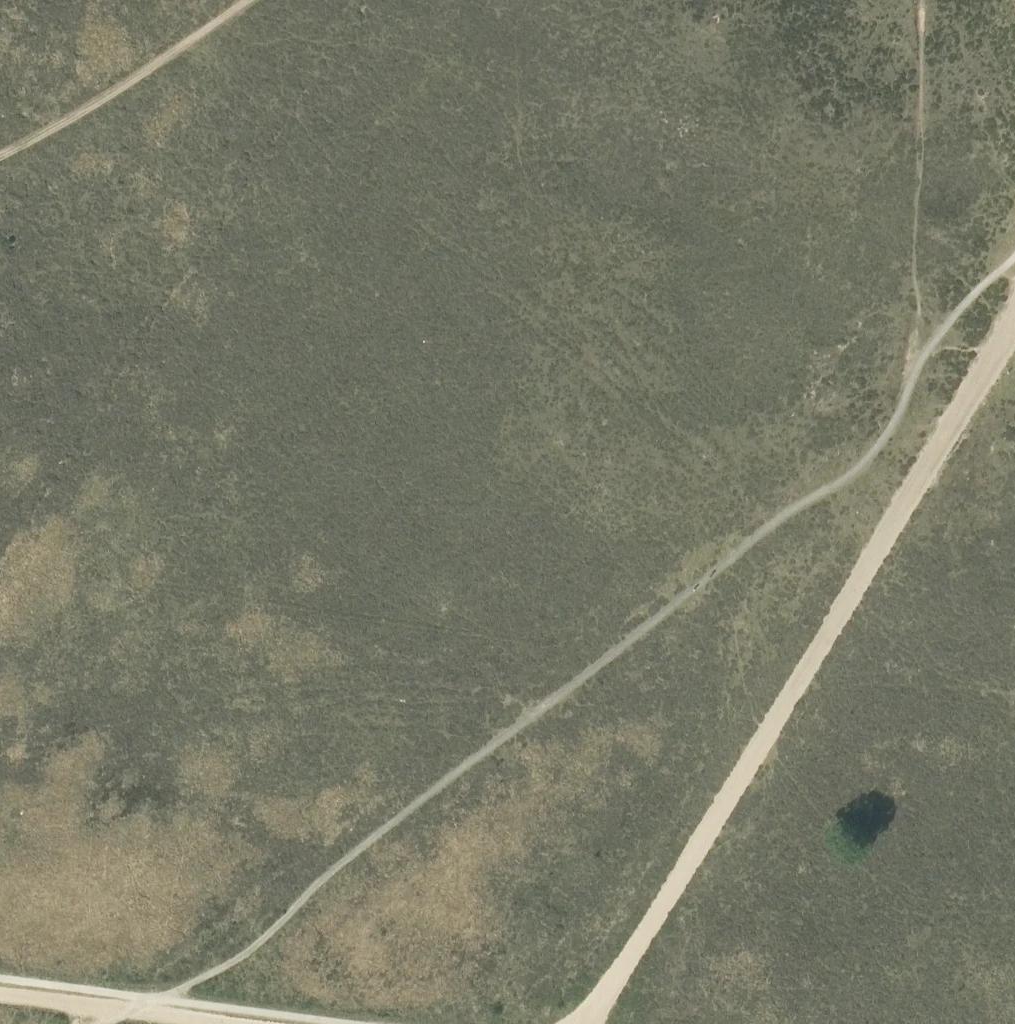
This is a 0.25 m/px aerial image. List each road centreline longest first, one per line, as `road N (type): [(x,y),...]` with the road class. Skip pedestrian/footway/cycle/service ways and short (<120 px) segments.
road 1 (track): [(1014,333),(584,1023)]
road 2 (track): [(0,157),(99,104),(249,0)]
road 3 (track): [(0,994),(225,1023)]

